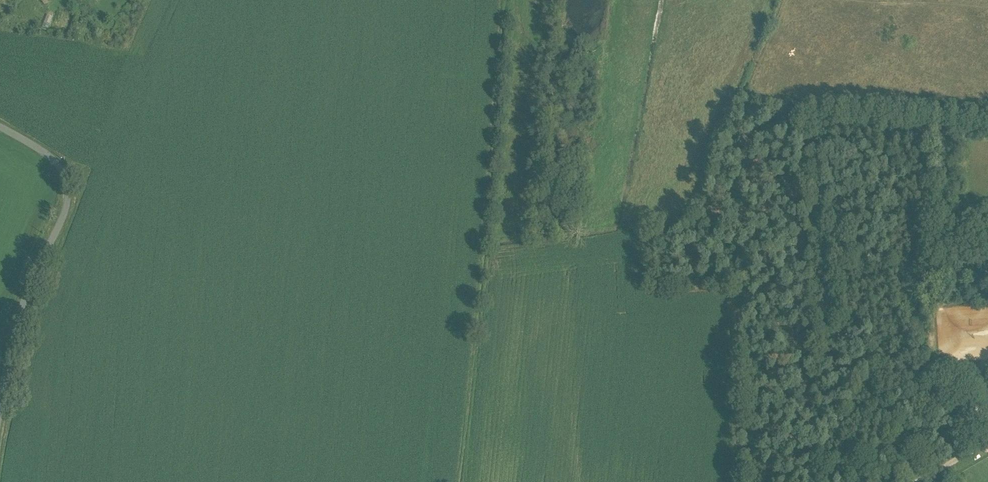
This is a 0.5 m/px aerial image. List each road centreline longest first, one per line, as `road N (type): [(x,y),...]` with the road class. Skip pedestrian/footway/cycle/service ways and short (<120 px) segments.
road 1 (unclassified): [(0,407),(21,312),(62,221),(66,182),(44,153),(0,127)]

